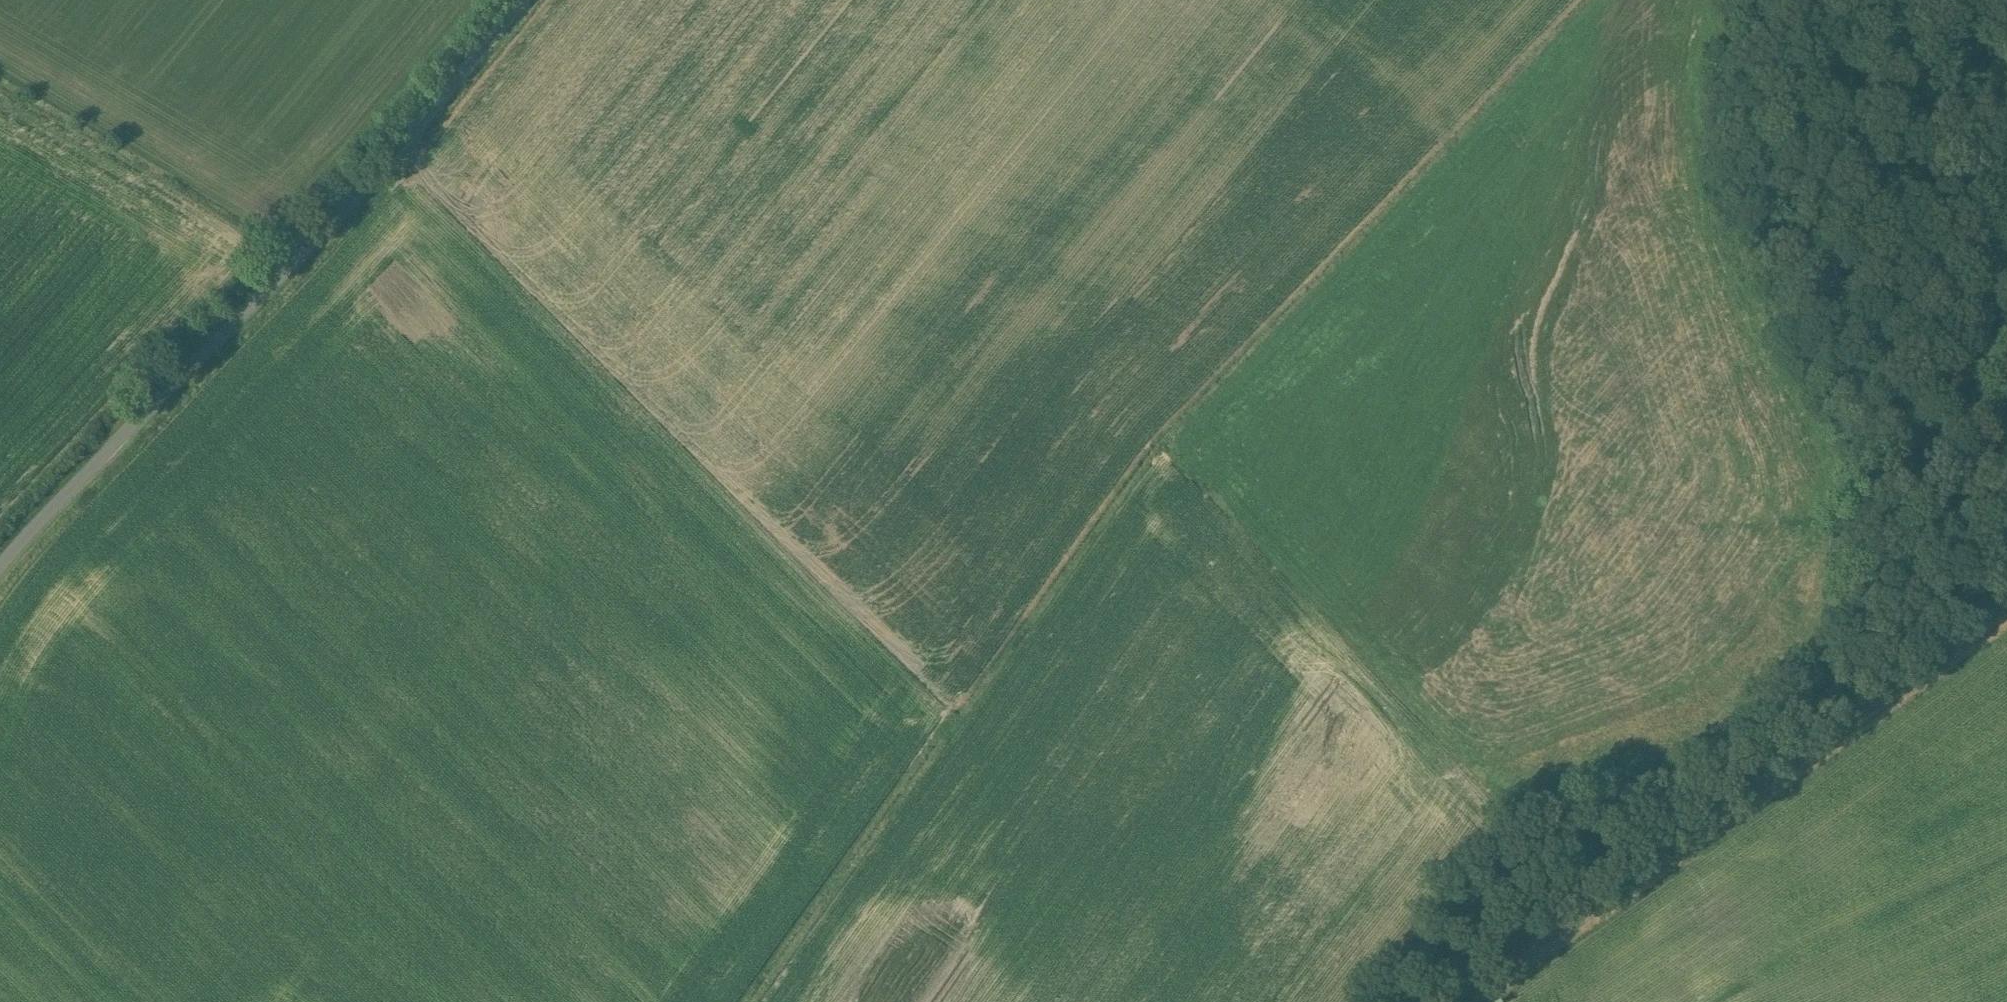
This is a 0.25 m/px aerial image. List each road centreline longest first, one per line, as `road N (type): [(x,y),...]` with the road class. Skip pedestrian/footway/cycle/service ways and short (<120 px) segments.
road 1 (unclassified): [(0,553),(444,97),(525,0)]
road 2 (track): [(1465,1001),(2006,622)]

